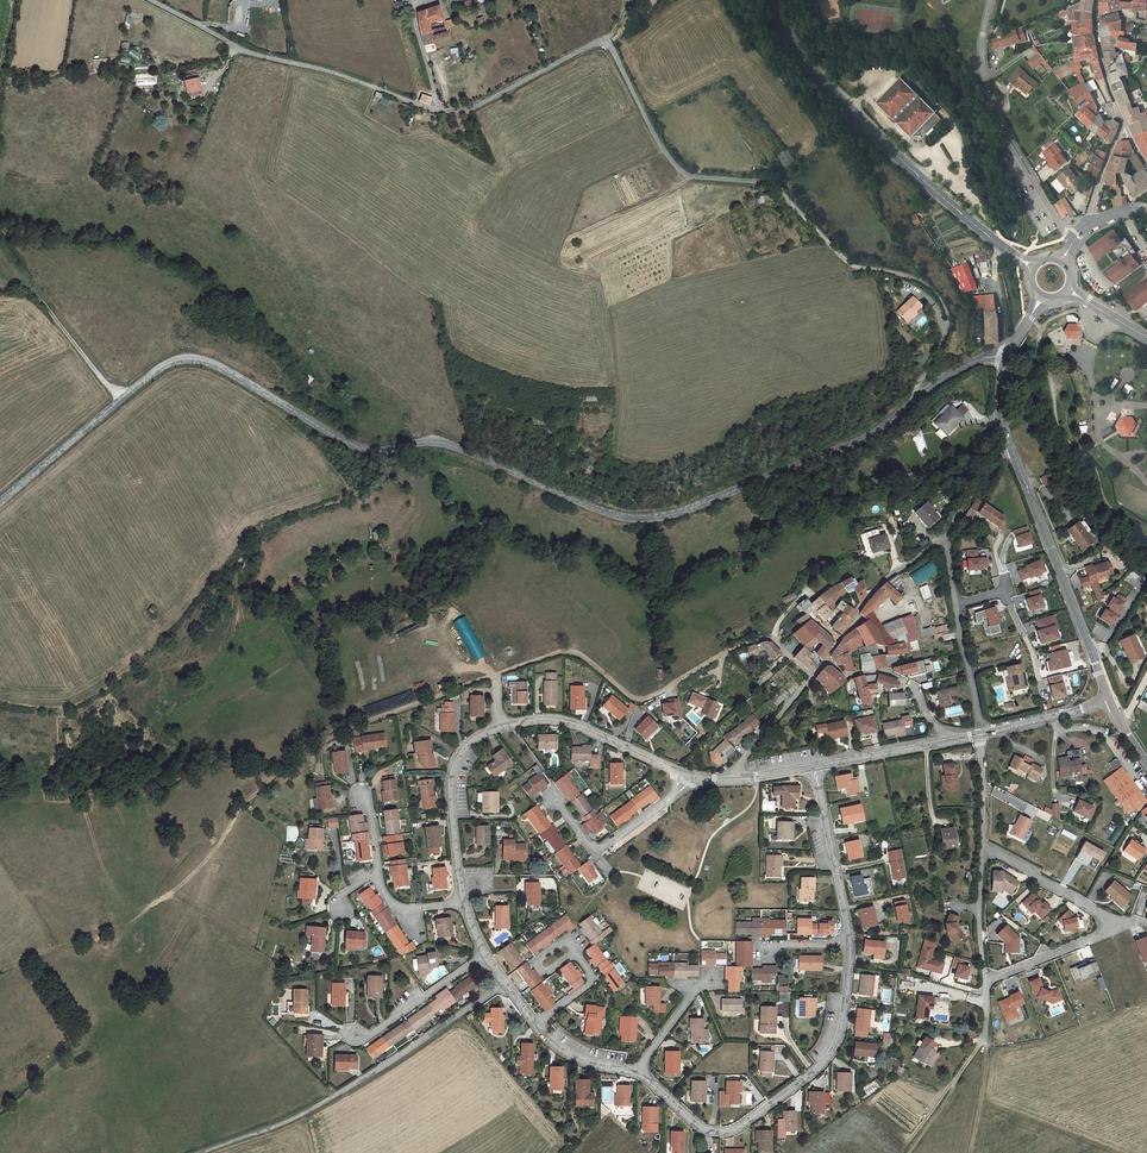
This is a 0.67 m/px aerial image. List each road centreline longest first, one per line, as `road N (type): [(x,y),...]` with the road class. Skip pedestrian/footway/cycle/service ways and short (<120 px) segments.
road 1 (unclassified): [(0,502),(120,396),(188,359),(358,447),(441,442),(627,518),(689,508),(829,454),(880,430),(915,398)]
road 2 (residential): [(437,114),(604,43),(678,169),(770,184),(854,266),(904,275),(938,294),(946,332),(915,398)]
road 3 (track): [(670,686),(634,698),(580,655),(557,653),(342,733),(278,771),(241,808)]
road 4 (residential): [(695,779),(572,723),(531,720),(482,734),(464,747),(450,787),(462,898)]
road 5 (primary): [(770,0),(794,50),(919,177),(1020,261)]
road 6 (residential): [(638,1075),(702,1129),(742,1126),(834,1049),(849,944)]
road 7 (unclassified): [(201,1152),(339,1093),(505,983)]
road 8 (residential): [(149,0),(243,51),(329,72),(437,114)]
road 9 (residential): [(985,980),(1109,931),(1075,898),(982,850)]
road 10 (track): [(274,775),(210,763),(160,794),(0,801)]
road 11 (primary): [(1112,700),(1011,446)]
road 12 (unclassified): [(991,0),(980,40),(984,89),(1071,243)]
road 13 (track): [(120,396),(99,380),(0,251)]
road 14 (residential): [(695,779),(599,849),(553,798)]
road 15 (residential): [(849,944),(815,766)]
road 16 (unclassified): [(944,538),(882,583),(825,659)]
road 17 (residential): [(812,676),(765,637),(670,686)]
road 18 (unclassified): [(825,659),(846,676),(885,673),(906,683),(947,741)]
road 19 (residential): [(484,953),(374,1032),(352,1037)]
road 20 (residential): [(955,604),(1005,591),(1038,678)]
road 21 (residential): [(1112,700),(980,734)]
road 22 (track): [(907,1152),(984,1040)]
road 23 (residential): [(947,741),(815,766)]
road 24 (unclassified): [(812,676),(727,780)]
road 25 (unclassified): [(980,734),(955,604)]
road 26 (unclassified): [(985,980),(982,850)]
road 27 (unclassified): [(1125,120),(1104,68),(1097,0)]
road 28 (residential): [(638,1075),(694,991),(711,979)]

